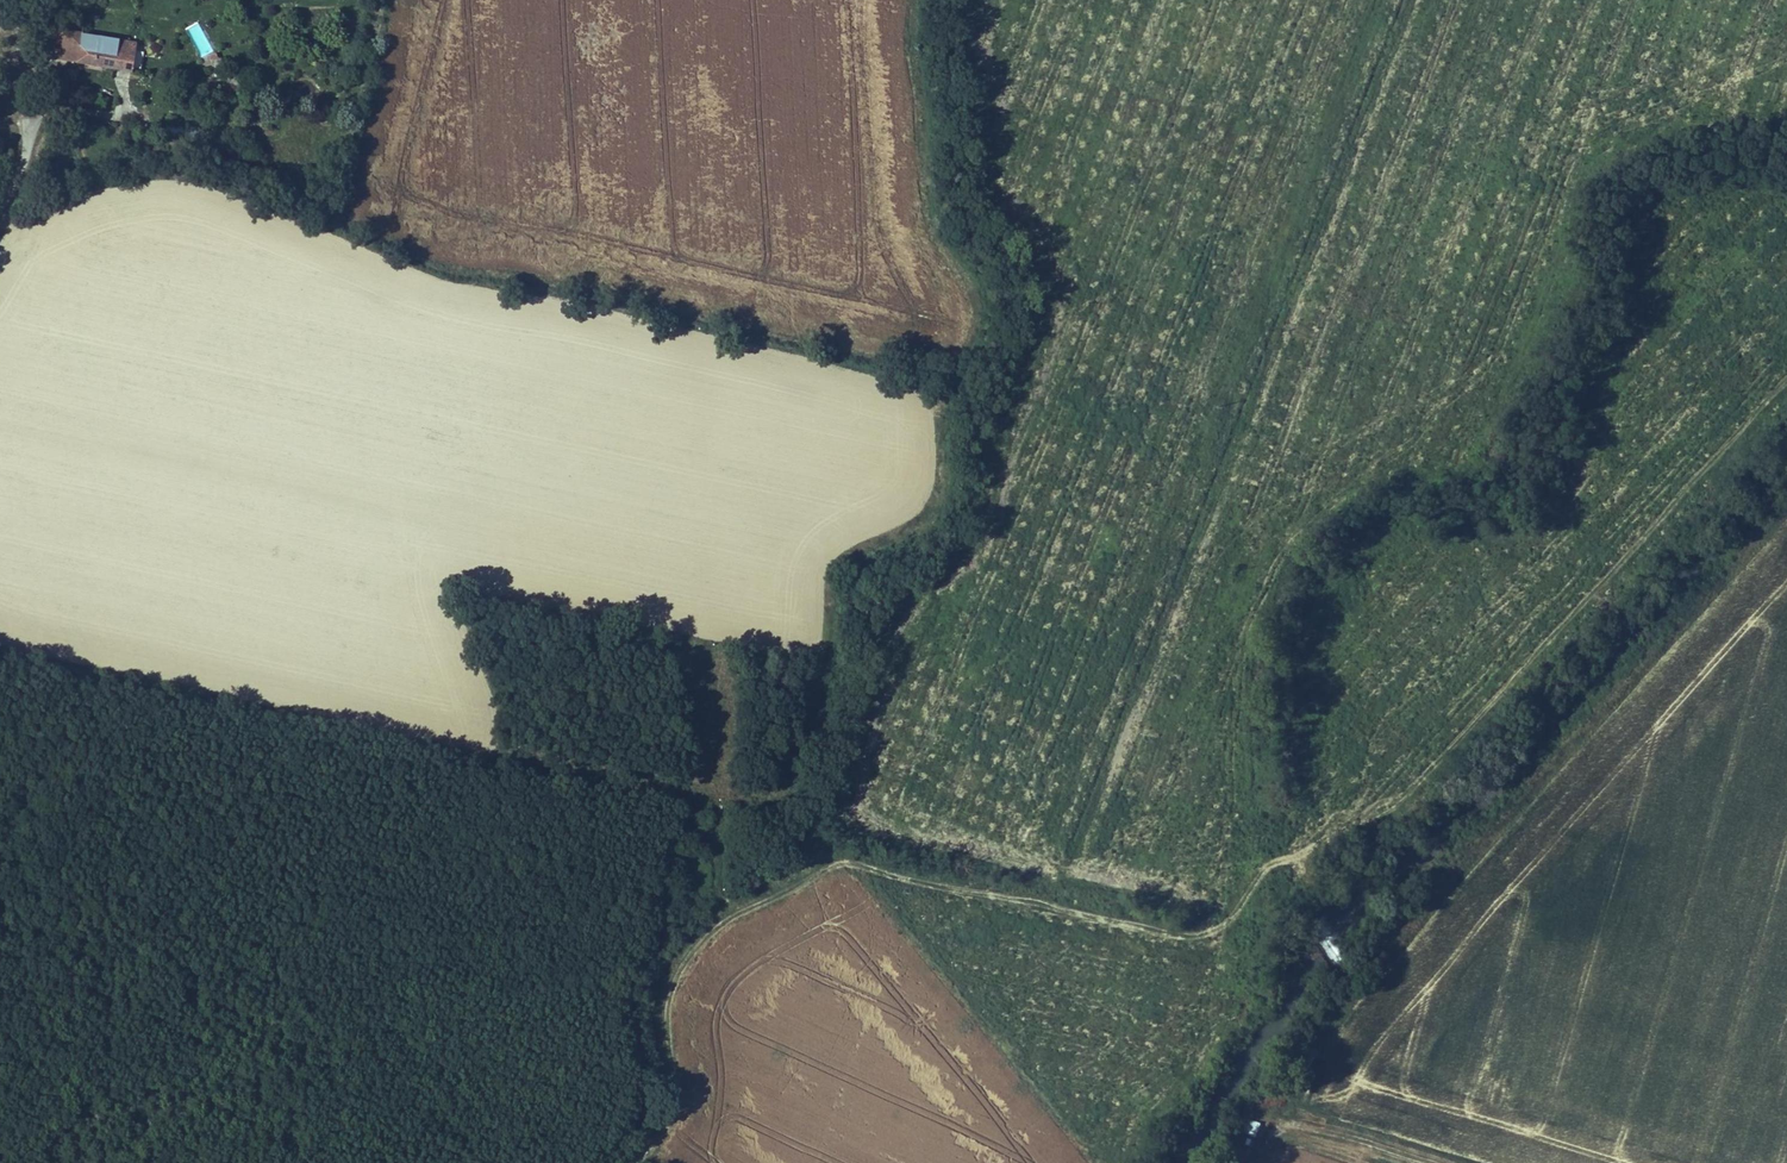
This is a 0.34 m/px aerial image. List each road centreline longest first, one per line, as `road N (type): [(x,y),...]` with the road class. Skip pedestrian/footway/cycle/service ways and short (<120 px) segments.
road 1 (track): [(1786,397),(1406,798),(1253,874),(1225,933),(1211,943),(1186,945),(949,892),(851,860),(707,929),(668,989),(666,1123),(634,1162)]
road 2 (track): [(1285,1128),(1363,1138),(1446,1162)]

